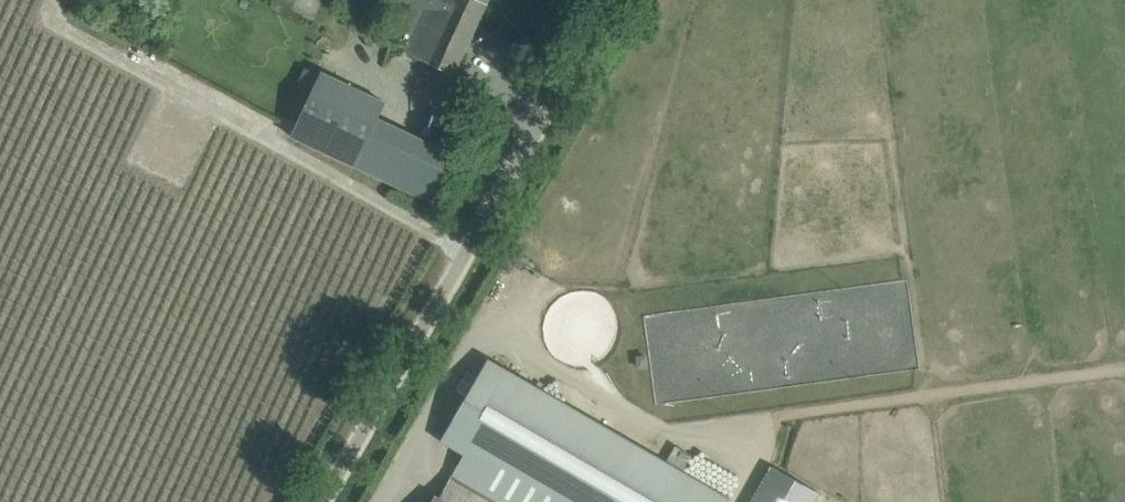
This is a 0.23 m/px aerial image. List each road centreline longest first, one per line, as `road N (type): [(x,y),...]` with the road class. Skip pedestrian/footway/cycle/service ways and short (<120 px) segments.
road 1 (unclassified): [(321,501),(609,0)]

